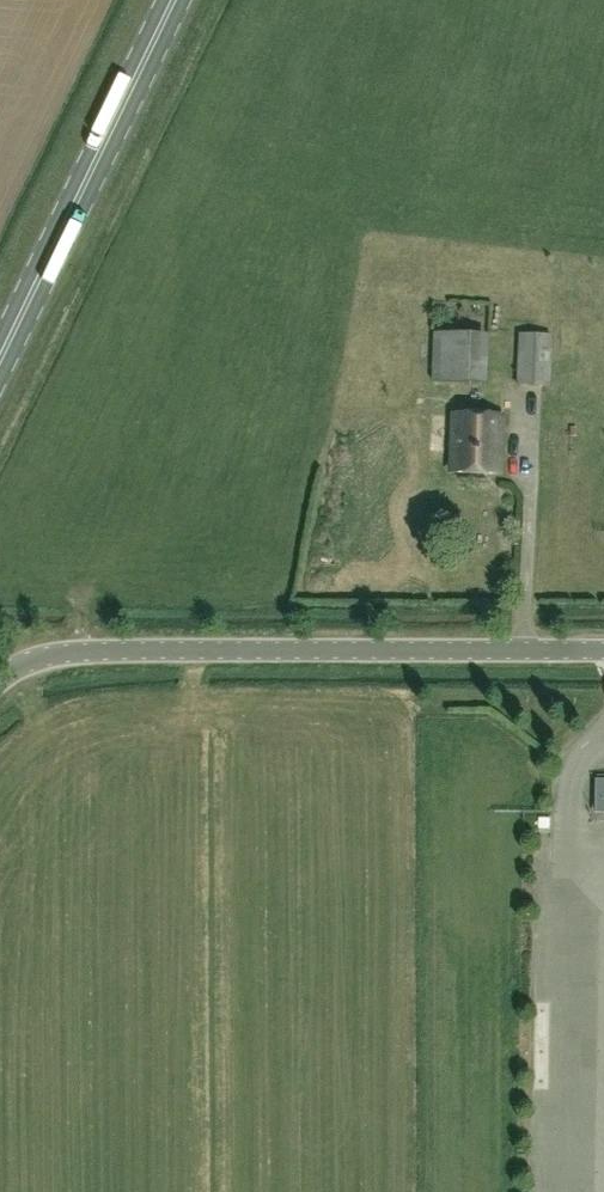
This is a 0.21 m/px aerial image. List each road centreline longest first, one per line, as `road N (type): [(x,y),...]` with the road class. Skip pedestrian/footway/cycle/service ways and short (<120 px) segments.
road 1 (unclassified): [(603,648),(75,652),(0,677)]
road 2 (primary): [(0,359),(174,0)]

